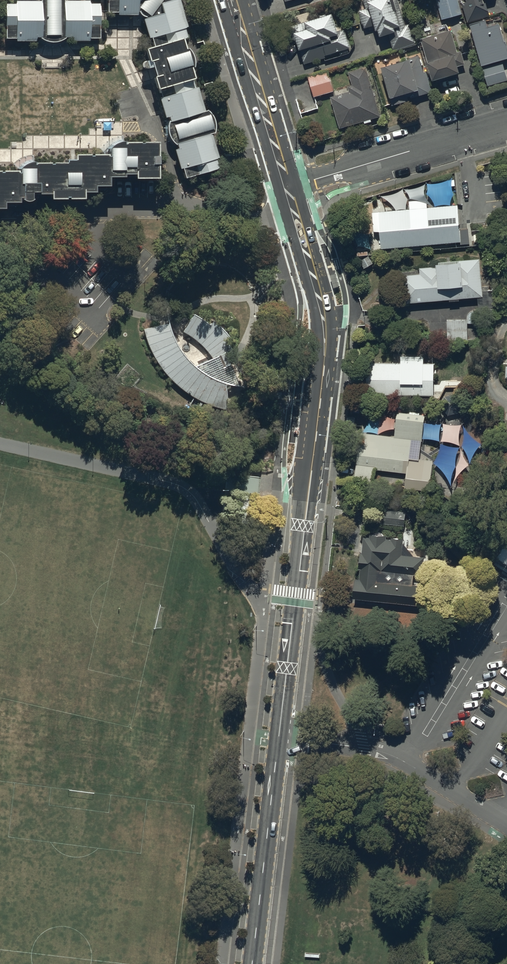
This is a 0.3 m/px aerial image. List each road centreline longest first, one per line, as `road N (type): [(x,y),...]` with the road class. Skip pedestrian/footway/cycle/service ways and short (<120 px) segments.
road 1 (tertiary): [(279,740),(325,353),(319,297),(288,187)]
road 2 (unclassified): [(279,740),(389,755),(506,824)]
road 3 (residential): [(288,187),(506,123)]
road 4 (tertiary): [(253,963),(279,740)]
road 5 (tertiary): [(288,187),(232,0)]

